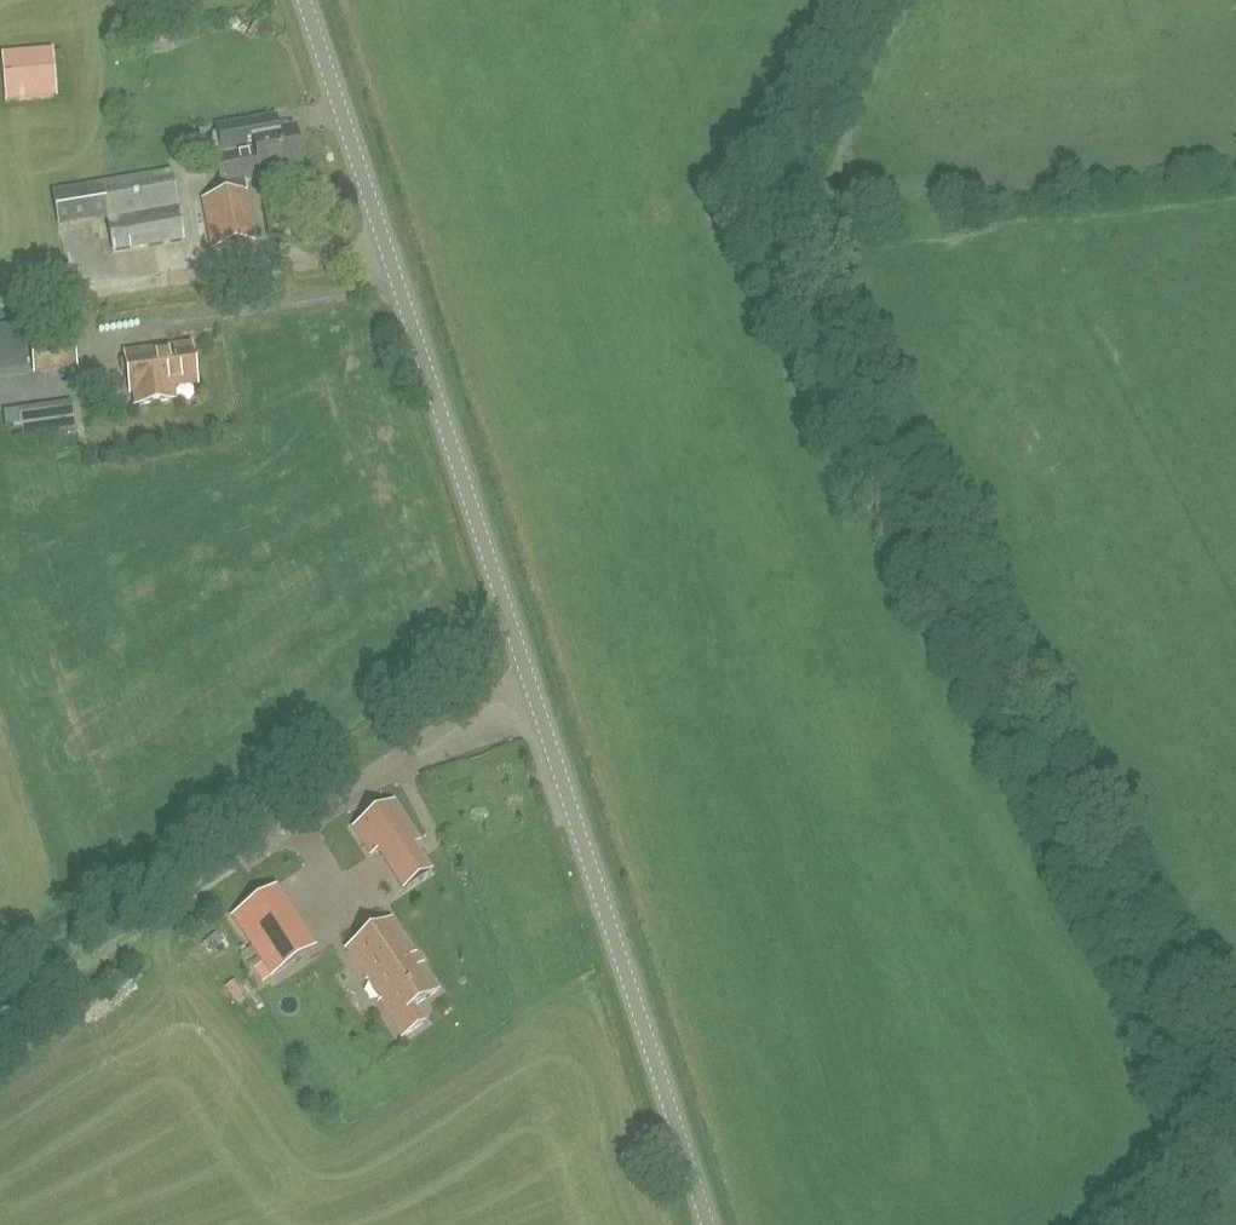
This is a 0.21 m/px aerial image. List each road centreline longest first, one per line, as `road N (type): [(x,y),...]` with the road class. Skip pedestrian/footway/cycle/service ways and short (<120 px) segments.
road 1 (tertiary): [(703,1224),(298,0)]
road 2 (track): [(0,1025),(523,675)]
road 3 (track): [(383,253),(0,303)]

